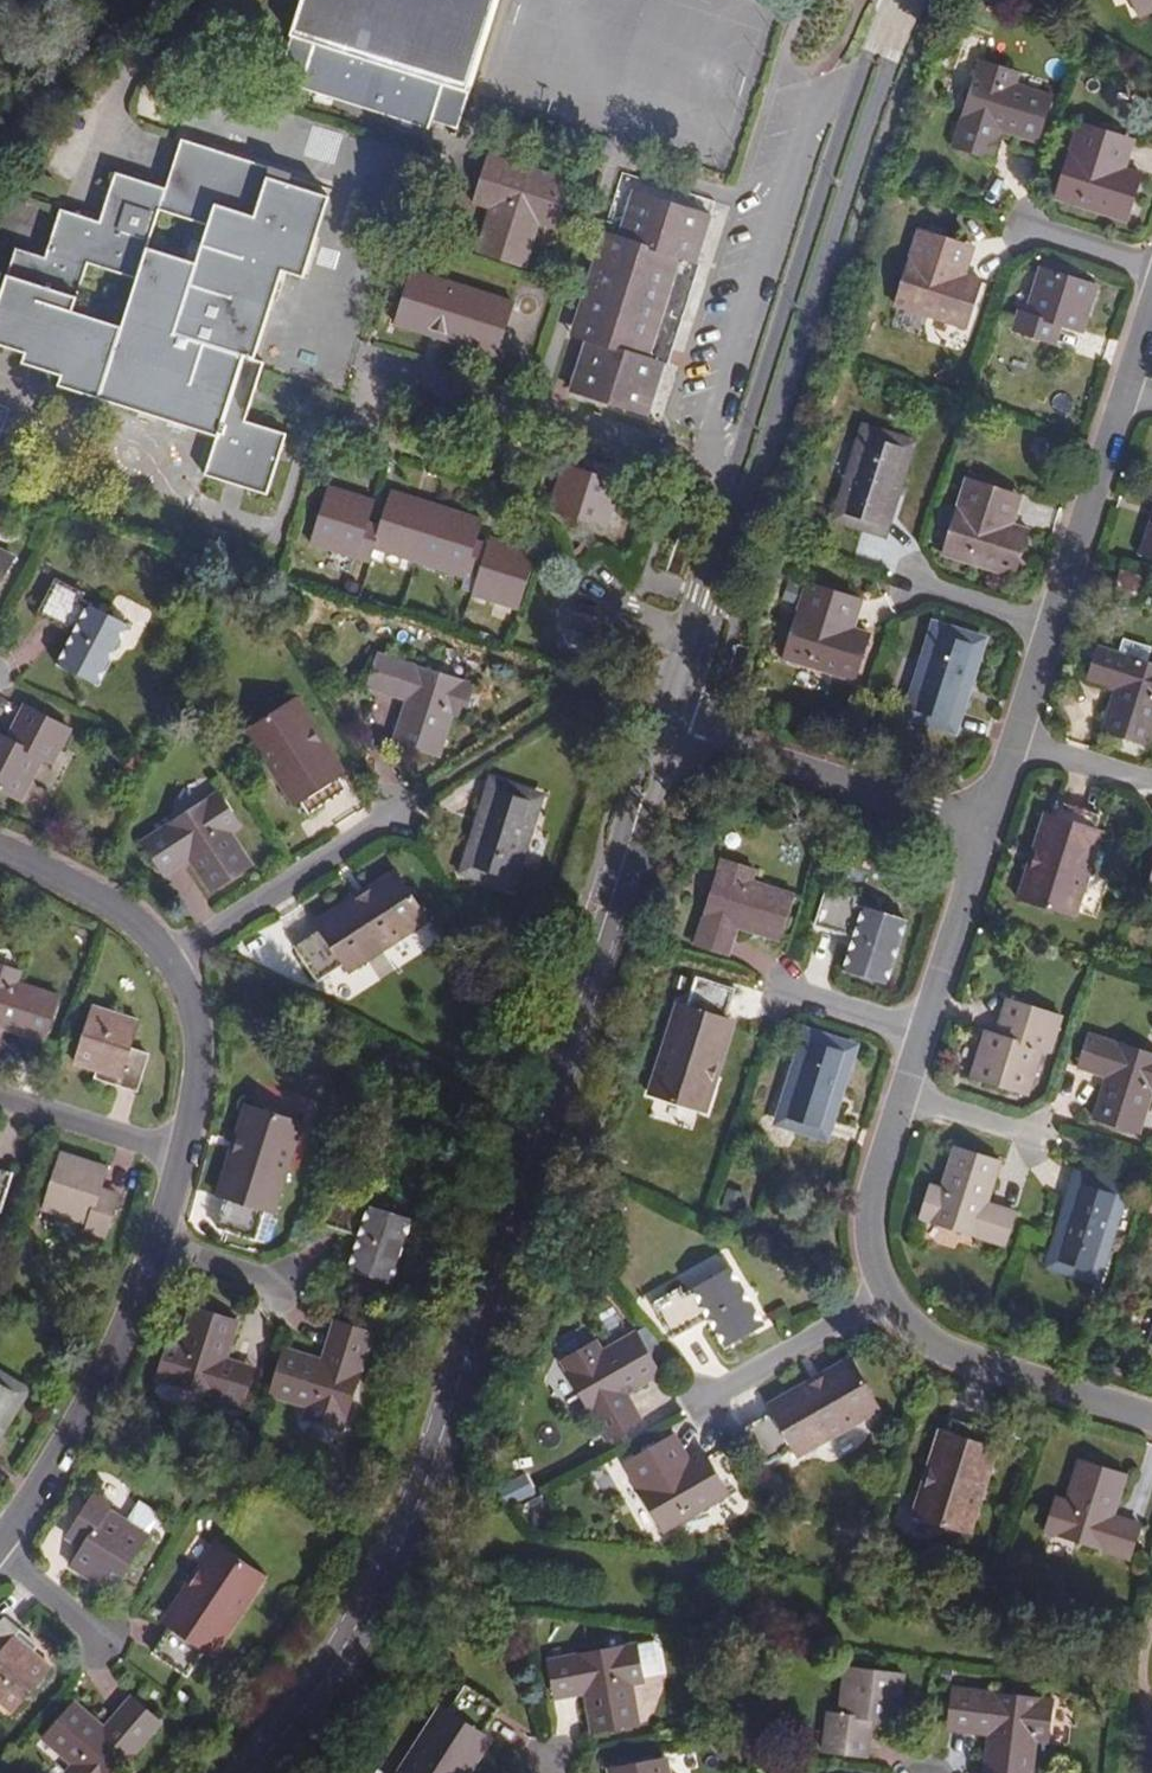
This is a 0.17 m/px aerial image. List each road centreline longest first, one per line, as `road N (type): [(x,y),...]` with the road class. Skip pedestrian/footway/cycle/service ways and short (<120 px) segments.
road 1 (tertiary): [(680,703),(405,1528),(275,1772)]
road 2 (tertiary): [(900,0),(680,703)]
road 3 (residential): [(169,1253),(5,1552)]
road 4 (residential): [(985,821),(735,745),(680,703)]
road 5 (residential): [(1151,1422),(946,1352),(880,1308)]
road 6 (residential): [(182,962),(407,806)]
road 7 (residential): [(1046,629),(1122,392)]
road 8 (residential): [(880,1308),(859,1243),(901,1088)]
road 9 (residential): [(918,1027),(985,821)]
road 10 (residential): [(0,857),(54,869),(182,962)]
road 11 (residential): [(191,1154),(0,1098)]
road 12 (residential): [(182,962),(205,1040),(191,1154)]
road 13 (residential): [(708,1397),(880,1308)]
road 14 (residential): [(1010,747),(1151,787)]
road 15 (residential): [(908,582),(1046,629)]
road 16 (residential): [(5,1552),(114,1648)]
road 17 (residential): [(918,1027),(779,986)]
road 18 (residential): [(901,1088),(1030,1136)]
road 19 (residential): [(1151,265),(1023,221)]
road 20 (residential): [(169,1253),(290,1294)]
road 21 (residential): [(1010,747),(1046,629)]

